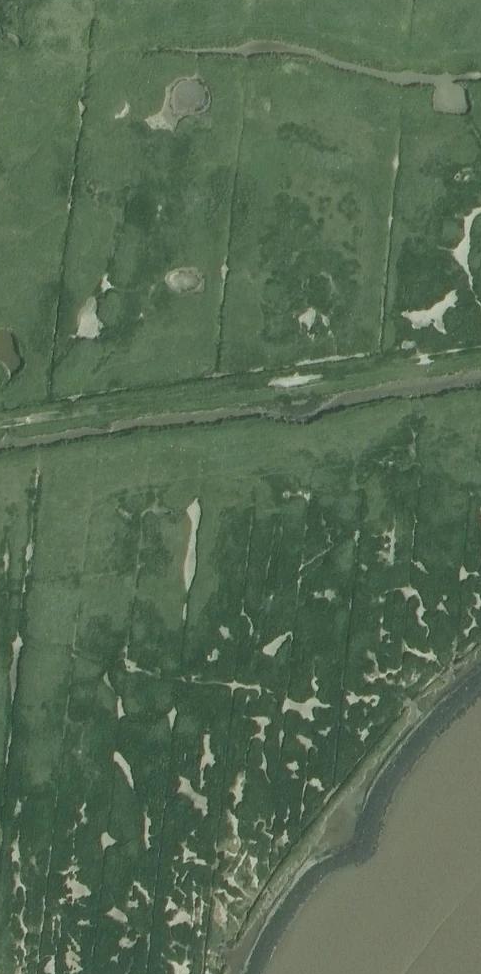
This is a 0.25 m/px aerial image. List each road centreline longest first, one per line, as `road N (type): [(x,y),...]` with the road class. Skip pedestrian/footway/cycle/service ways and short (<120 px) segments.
road 1 (track): [(0,420),(480,349)]

